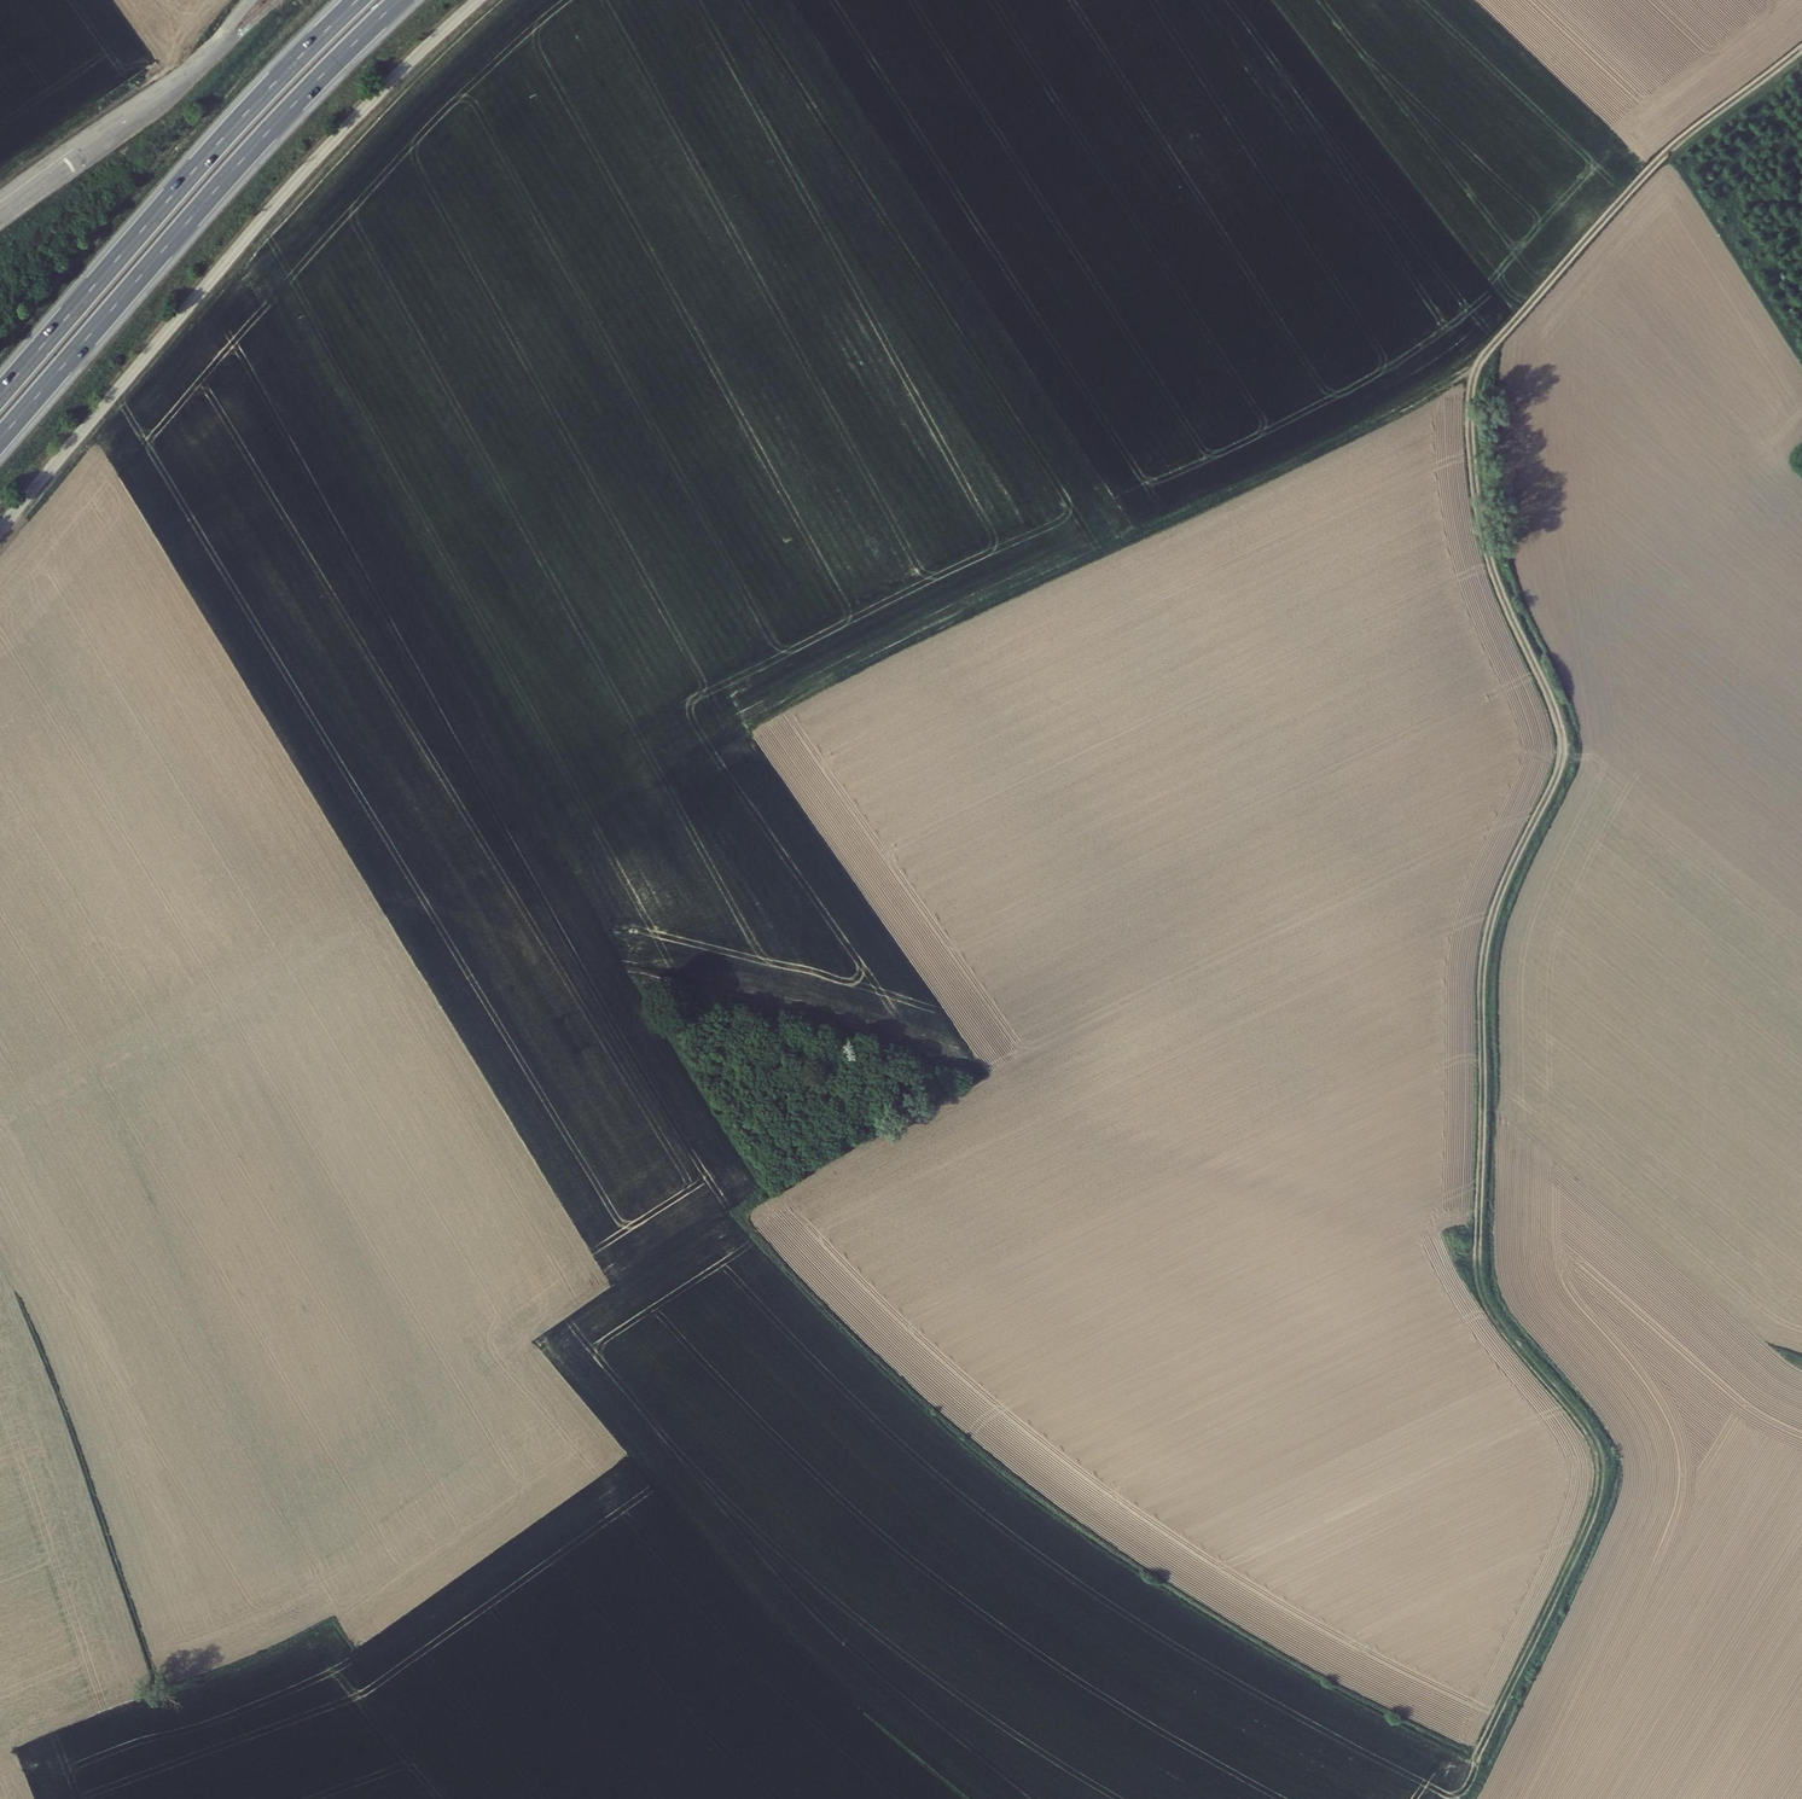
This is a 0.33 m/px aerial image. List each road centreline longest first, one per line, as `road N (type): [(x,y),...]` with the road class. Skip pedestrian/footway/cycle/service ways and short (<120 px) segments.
road 1 (trunk): [(0,441),(232,173),(400,0)]
road 2 (trunk): [(357,0),(222,138),(0,395)]
road 3 (unclassified): [(0,215),(164,90)]

